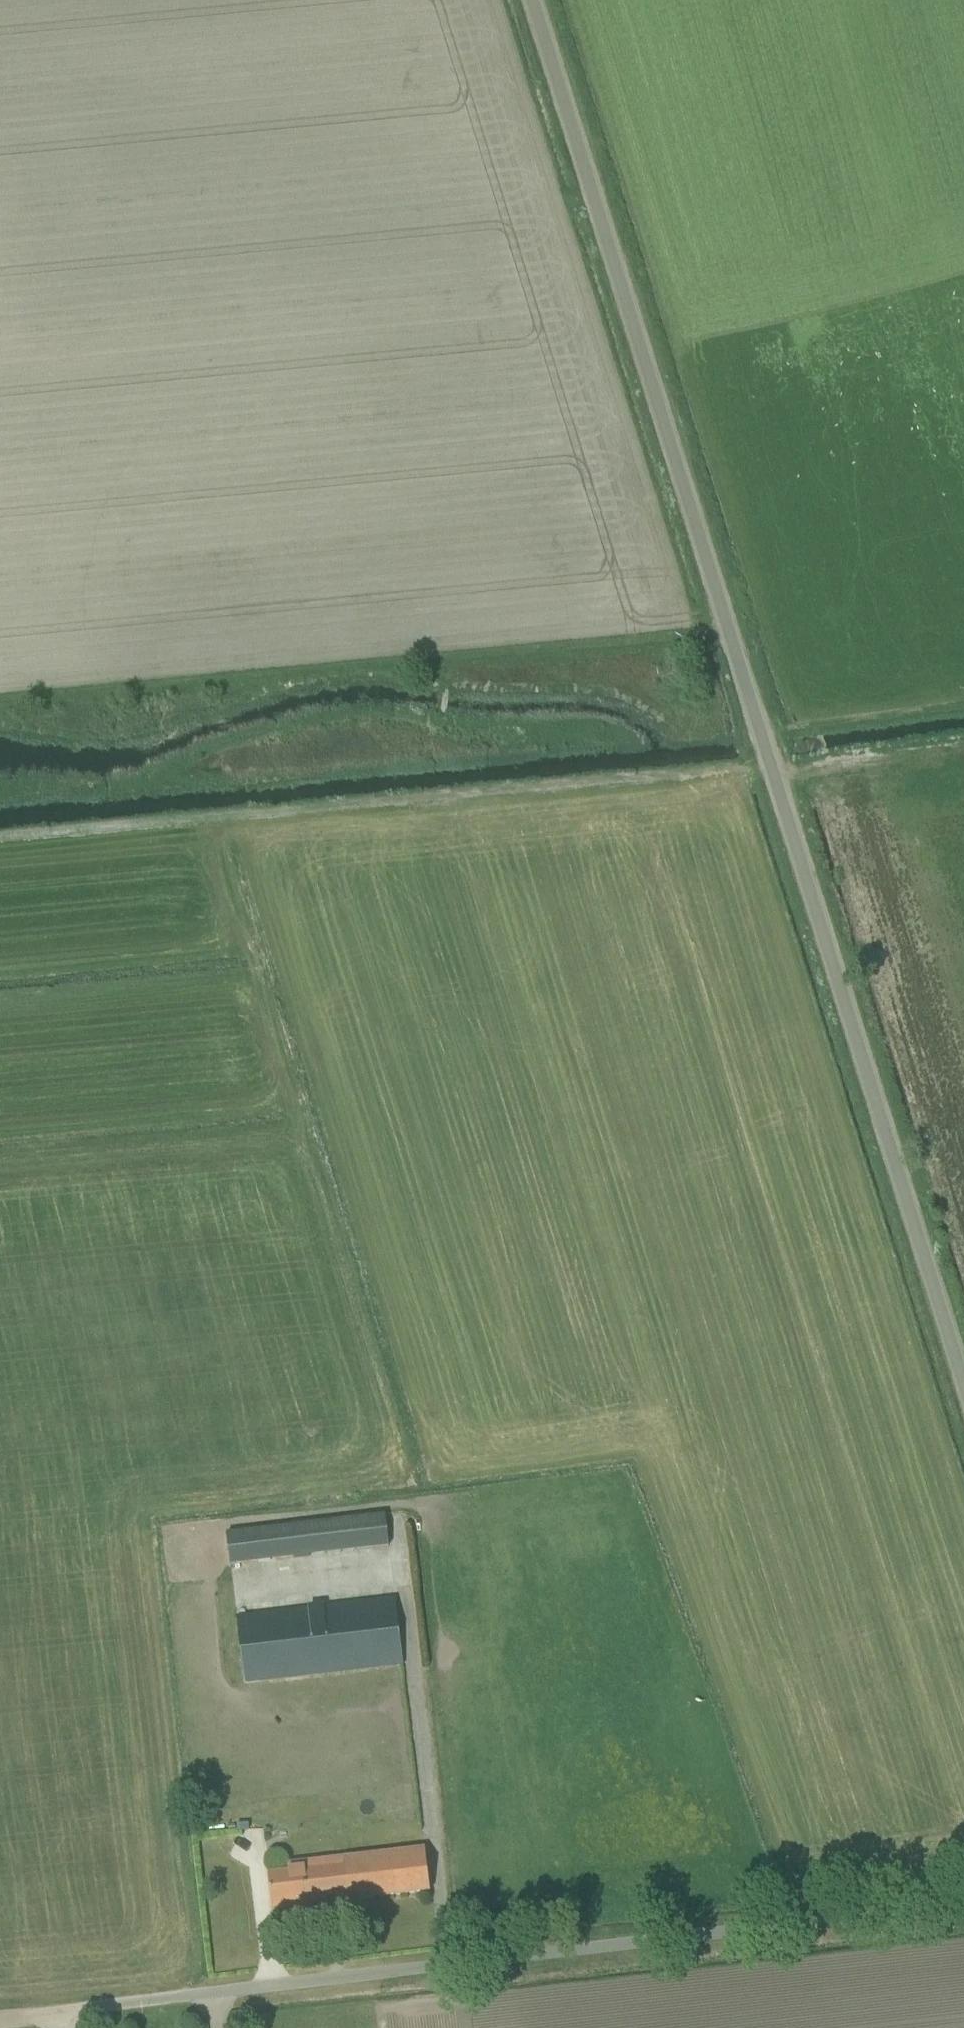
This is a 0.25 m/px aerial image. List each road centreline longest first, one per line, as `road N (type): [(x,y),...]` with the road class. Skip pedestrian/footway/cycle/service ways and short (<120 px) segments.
road 1 (unclassified): [(963,1381),(535,0)]
road 2 (unclassified): [(0,2015),(963,1900)]

